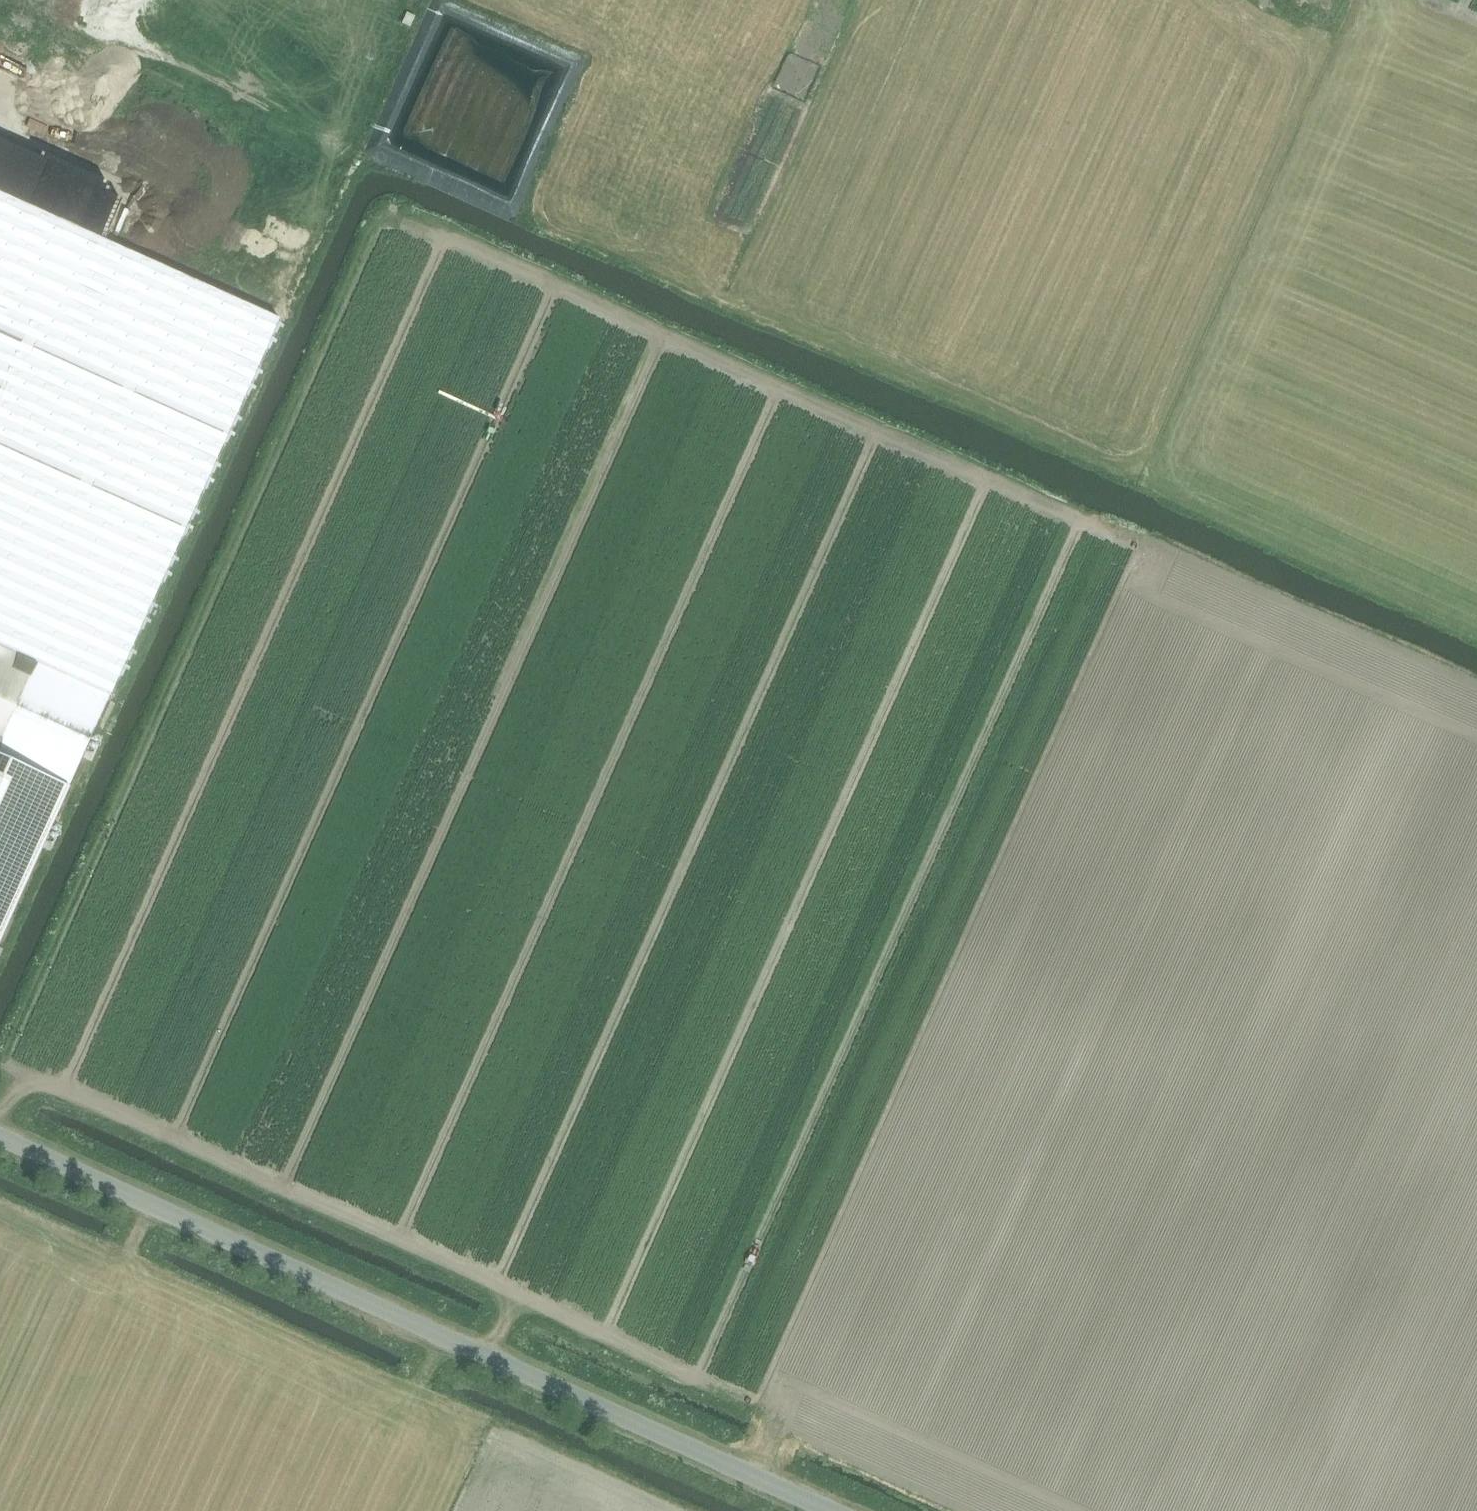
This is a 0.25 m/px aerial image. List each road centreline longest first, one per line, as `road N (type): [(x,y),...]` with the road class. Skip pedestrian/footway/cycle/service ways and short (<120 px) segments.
road 1 (unclassified): [(834,1510),(0,1140)]

